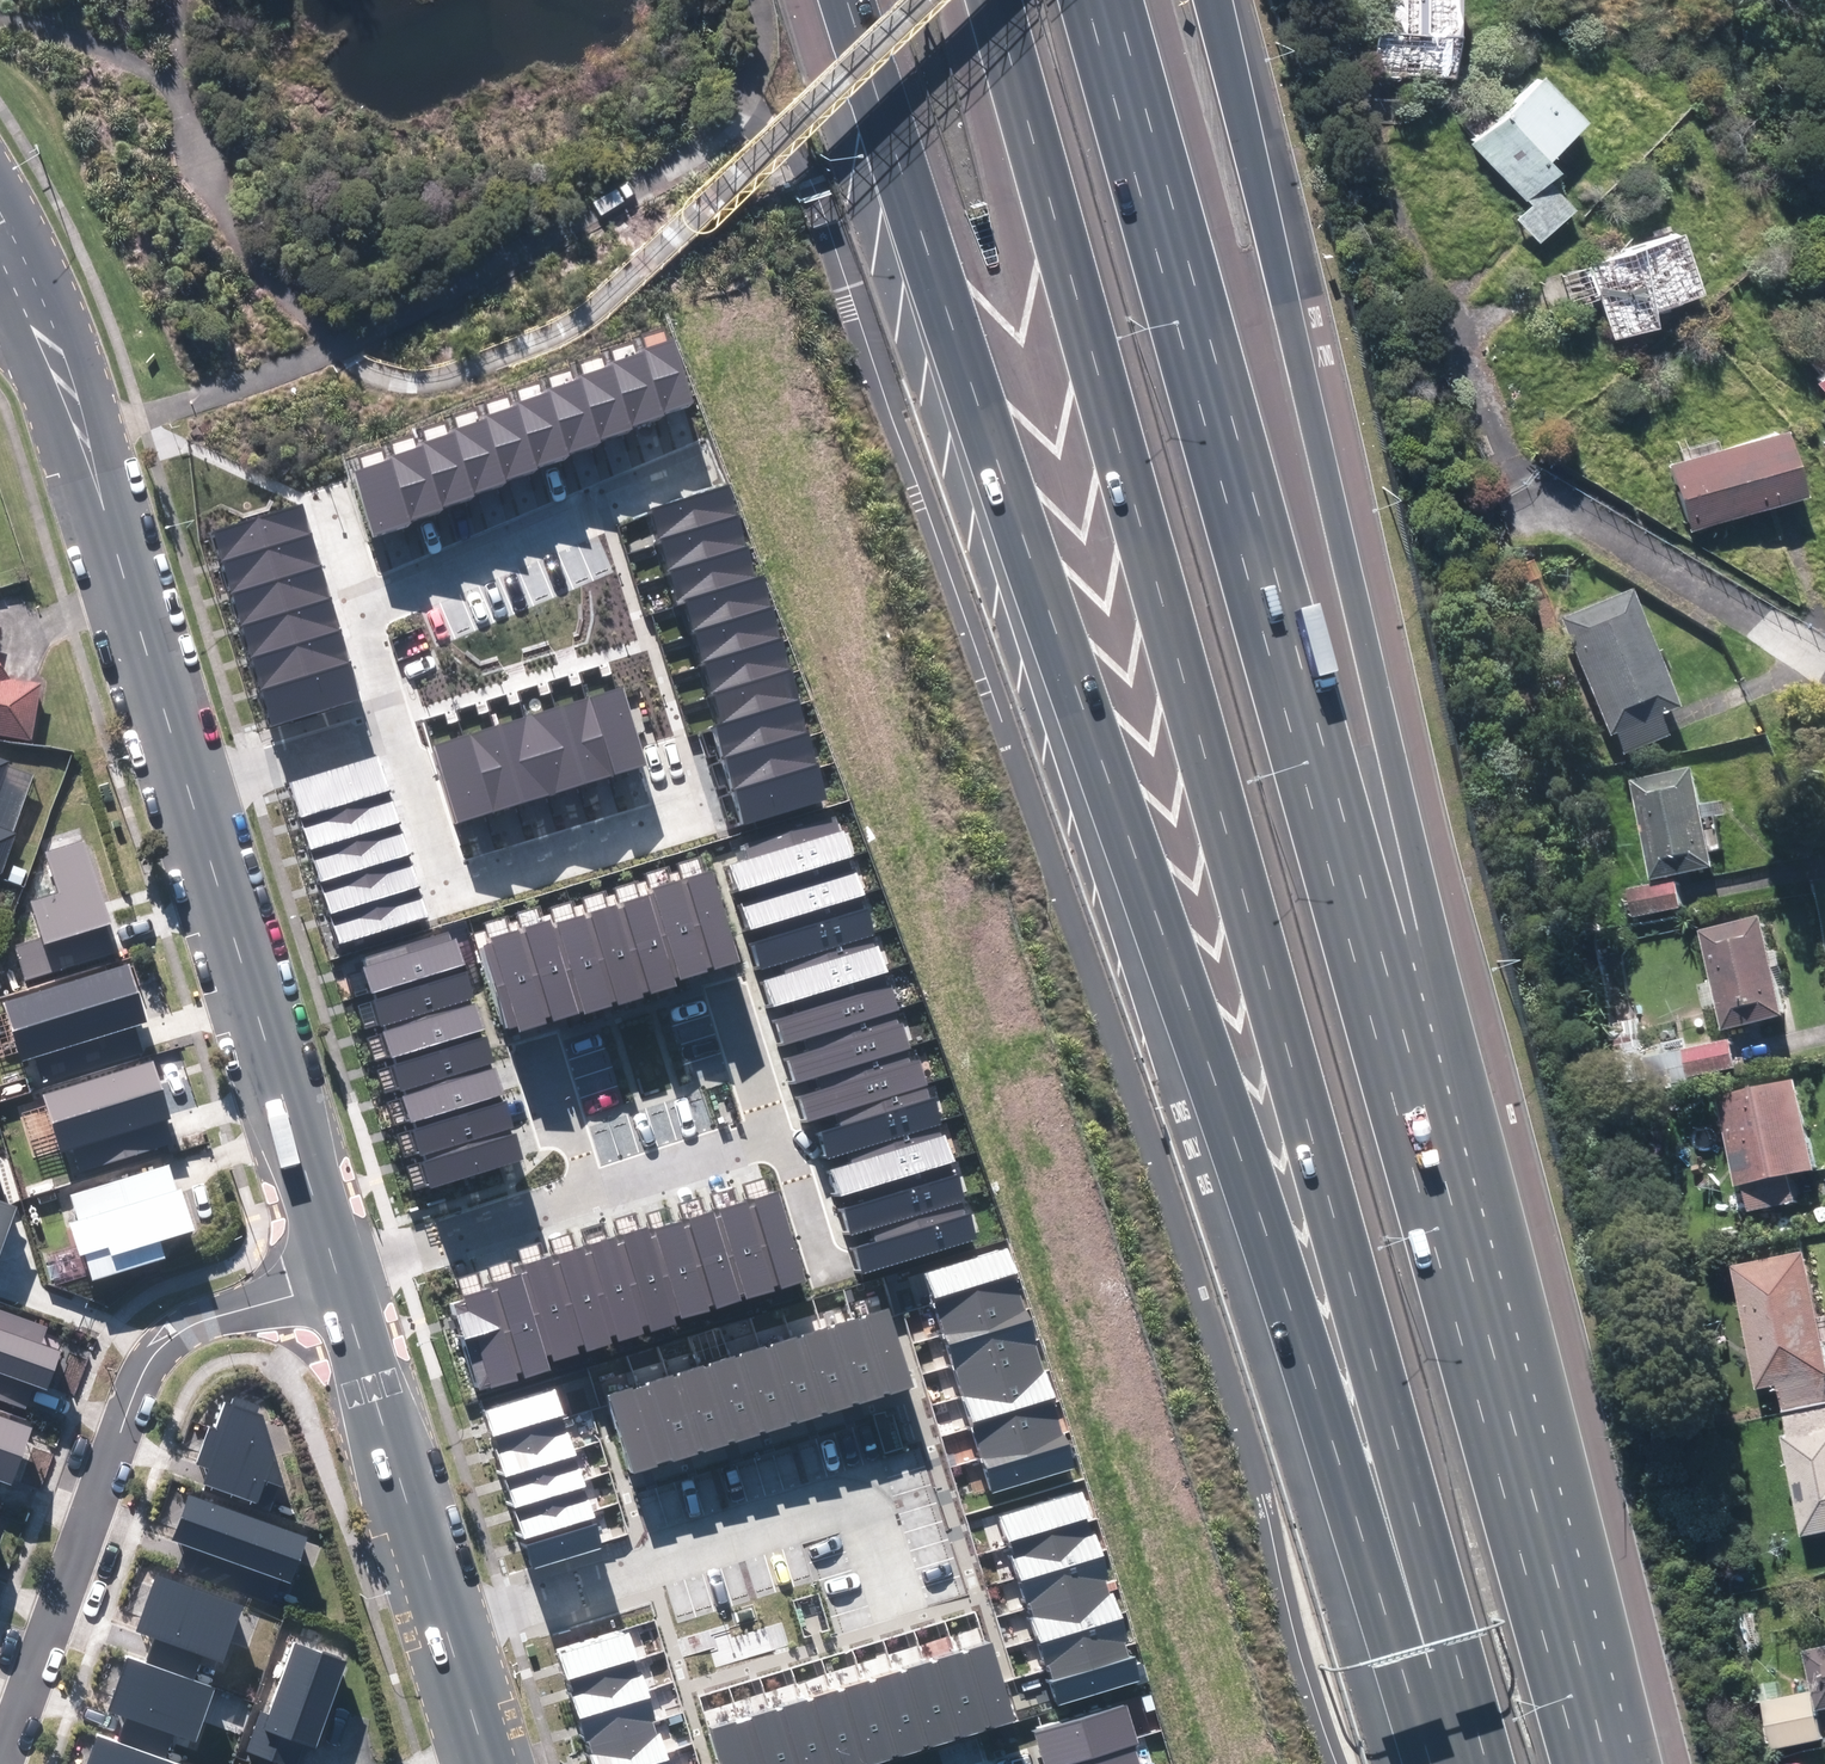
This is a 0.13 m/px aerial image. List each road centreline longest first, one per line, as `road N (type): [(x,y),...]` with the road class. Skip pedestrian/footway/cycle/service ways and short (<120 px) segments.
road 1 (motorway): [(1444,1763),(1240,1155),(937,302),(848,0)]
road 2 (motorway): [(1485,1763),(996,0)]
road 3 (motorway): [(1086,0),(1463,1330)]
road 4 (motorway): [(1214,0),(1433,925),(1463,1330)]
road 5 (residential): [(341,1280),(209,1321),(153,1357),(0,1757)]
road 6 (secondary): [(10,253),(82,439),(184,787)]
road 7 (residential): [(442,1633),(867,1506),(899,1605)]
road 8 (secondary): [(184,787),(337,1268)]
road 9 (residential): [(671,755),(689,813),(455,888),(406,721)]
road 10 (motorway): [(1463,1330),(1585,1763)]
road 11 (residential): [(367,600),(708,461)]
road 12 (secondary): [(341,1280),(442,1633)]
road 13 (residential): [(337,1268),(592,1192)]
road 14 (residential): [(406,721),(184,787)]
road 15 (residential): [(592,1192),(776,1136)]
road 16 (residential): [(592,1192),(544,1041)]
road 17 (residential): [(727,988),(776,1136)]
road 18 (residential): [(776,1136),(798,1178),(827,1274)]
road 19 (secondary): [(442,1633),(487,1763)]
road 20 (residential): [(406,721),(367,600)]

